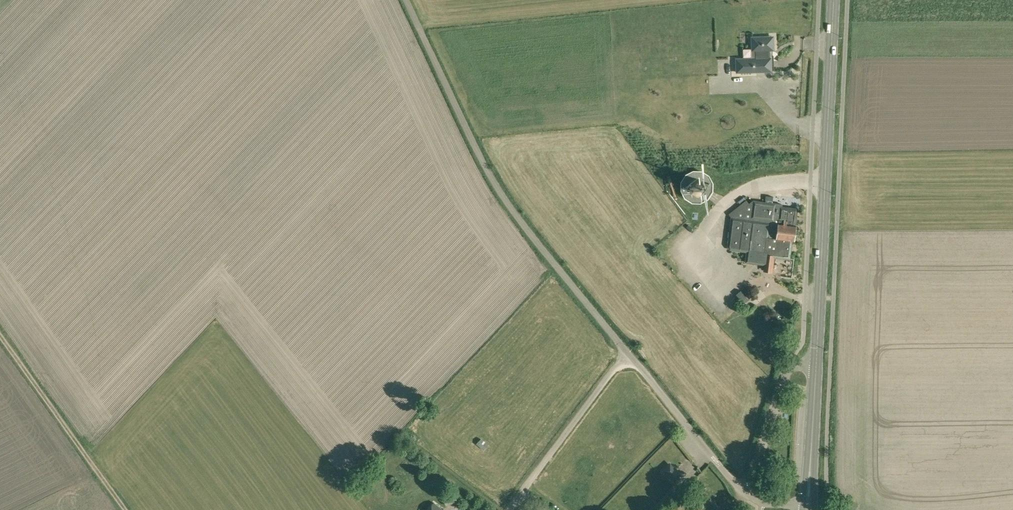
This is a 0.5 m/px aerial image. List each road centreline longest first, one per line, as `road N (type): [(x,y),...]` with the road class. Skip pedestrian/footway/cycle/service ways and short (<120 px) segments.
road 1 (unclassified): [(630,354),(505,200),(407,0)]
road 2 (secondary): [(817,365),(834,0)]
road 3 (track): [(0,335),(125,509)]
road 4 (unclassified): [(507,509),(630,354)]
road 5 (unclassified): [(747,493),(630,354)]
road 6 (unclassified): [(817,365),(789,368),(784,377),(747,493)]
road 7 (secondary): [(808,504),(817,365)]

